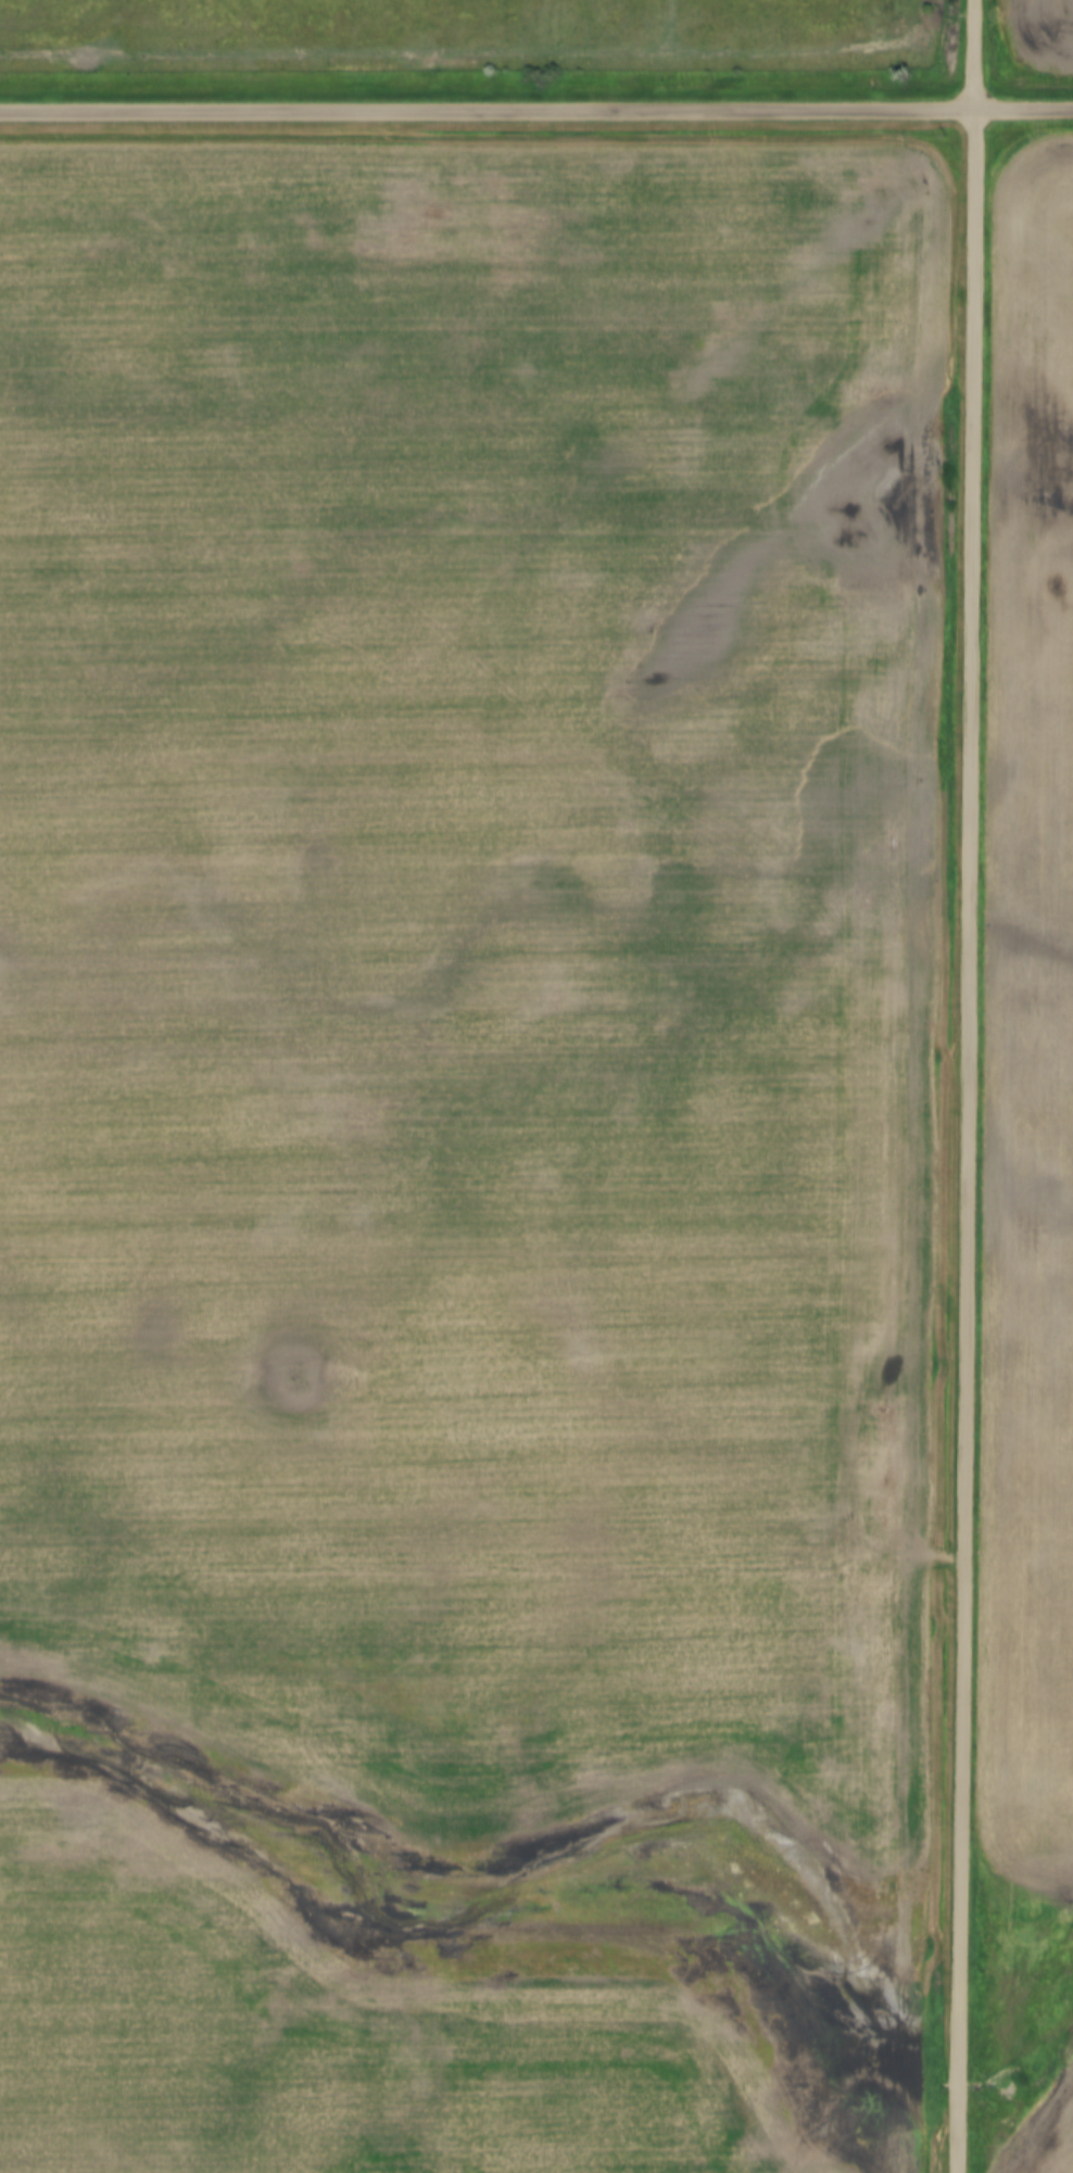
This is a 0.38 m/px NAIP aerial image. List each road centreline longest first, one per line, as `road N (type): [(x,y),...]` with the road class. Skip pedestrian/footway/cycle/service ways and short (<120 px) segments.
road 1 (residential): [(965,2172),(974,108)]
road 2 (residential): [(1072,107),(0,113)]

